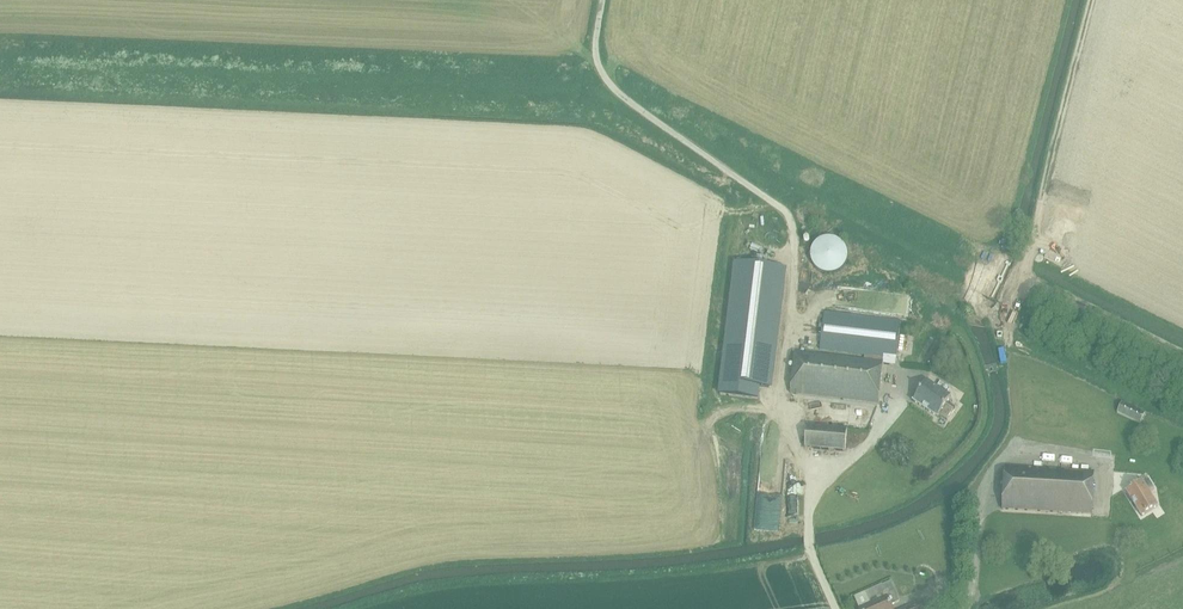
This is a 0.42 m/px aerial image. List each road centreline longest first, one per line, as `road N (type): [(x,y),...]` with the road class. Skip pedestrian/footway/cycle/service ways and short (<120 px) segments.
road 1 (track): [(603,0),(596,57),(608,82),(789,217),(794,276),(781,405),(790,442),(822,487)]
road 2 (track): [(1027,278),(1093,0)]
road 3 (track): [(1009,452),(1021,429),(1009,333),(1027,278)]
road 4 (track): [(1182,355),(1027,278)]

